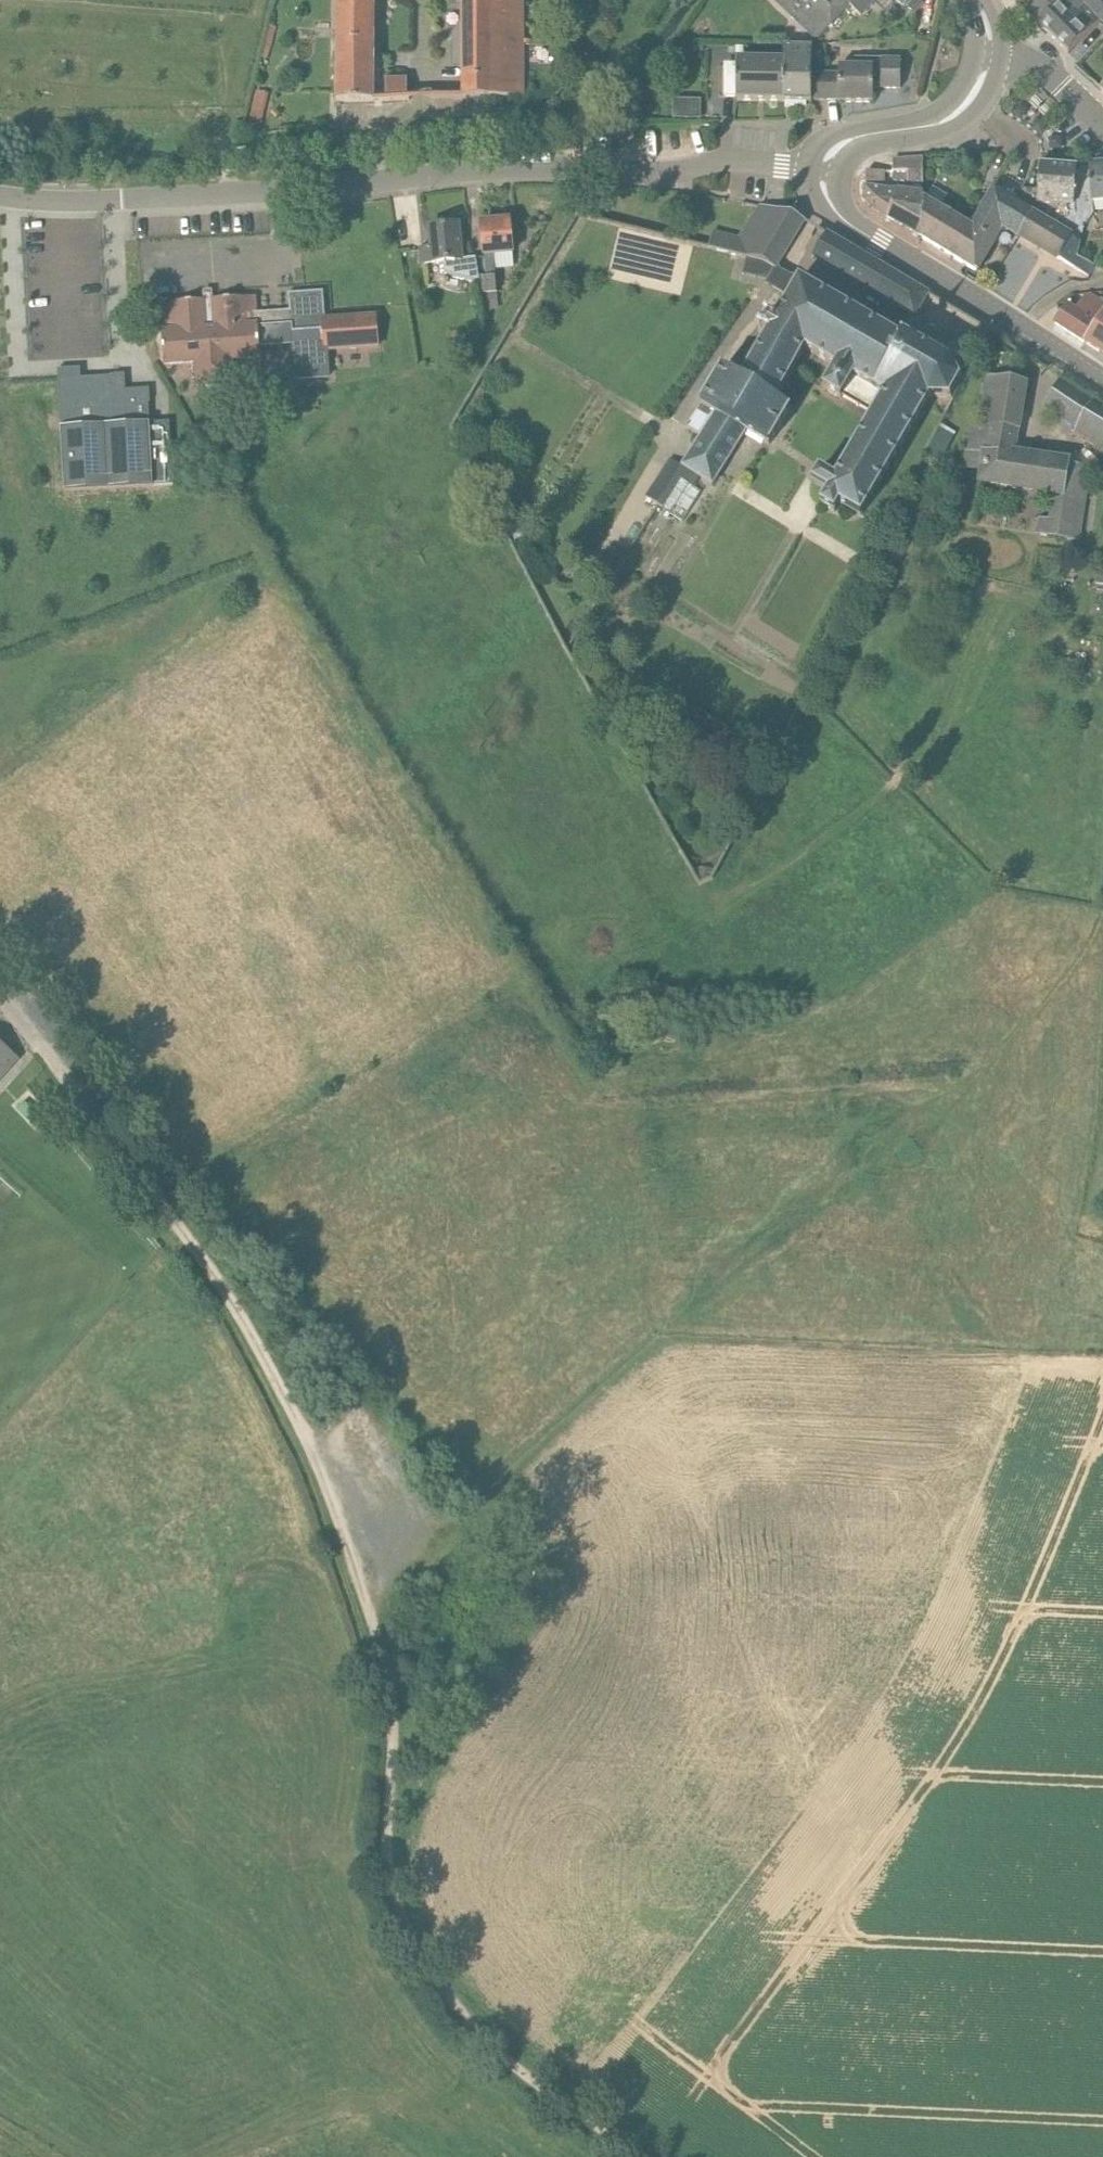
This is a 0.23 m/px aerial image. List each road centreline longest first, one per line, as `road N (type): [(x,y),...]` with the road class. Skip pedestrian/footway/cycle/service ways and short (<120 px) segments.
road 1 (track): [(641,2156),(487,2039),(410,1937),(386,1852),(395,1721),(388,1671),(303,1432),(204,1259),(0,997)]
road 2 (unclassified): [(823,169),(719,159),(665,171),(537,167),(75,200),(0,195)]
road 3 (tertiary): [(1102,378),(845,220),(827,196),(823,169)]
road 4 (tertiary): [(823,169),(848,139),(954,115),(976,89),(989,54)]
road 5 (track): [(384,179),(381,112),(423,112),(420,28)]
road 6 (residential): [(989,54),(1041,66),(1102,122)]

